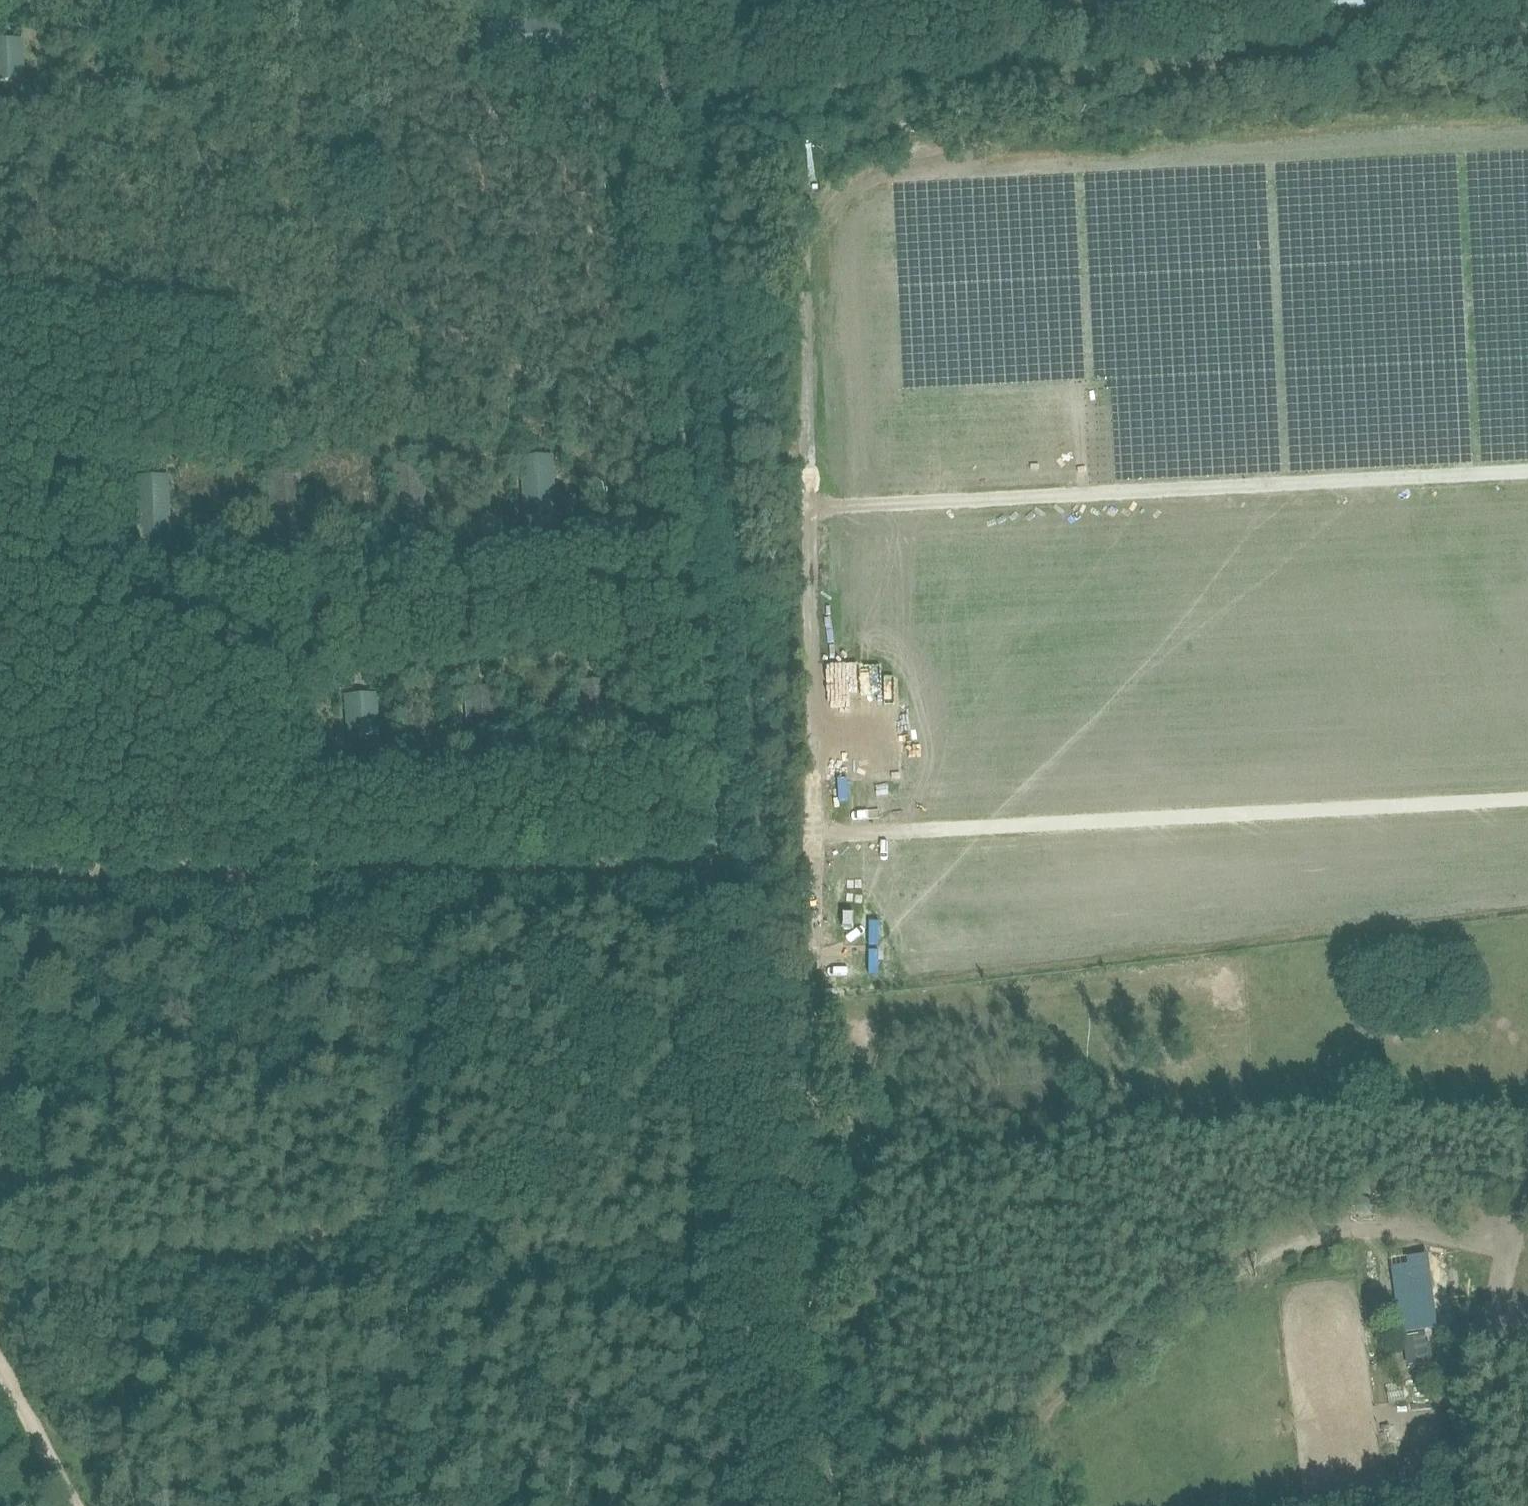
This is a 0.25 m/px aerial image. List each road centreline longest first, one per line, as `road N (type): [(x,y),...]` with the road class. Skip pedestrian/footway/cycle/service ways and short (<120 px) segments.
road 1 (track): [(72,1505),(0,1370)]

